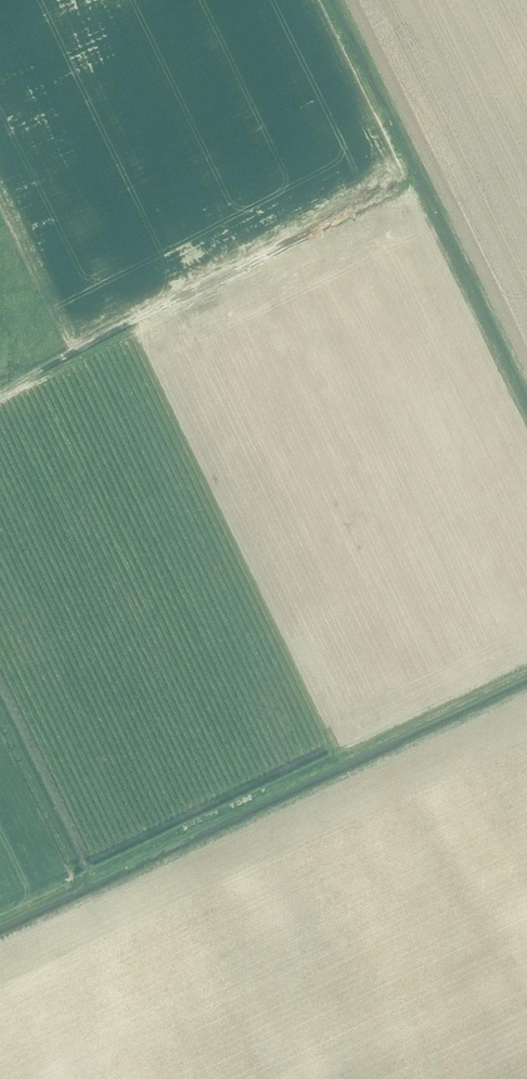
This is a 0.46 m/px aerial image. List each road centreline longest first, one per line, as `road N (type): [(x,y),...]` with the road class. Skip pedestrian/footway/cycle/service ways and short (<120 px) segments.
road 1 (track): [(135,319),(0,391)]

